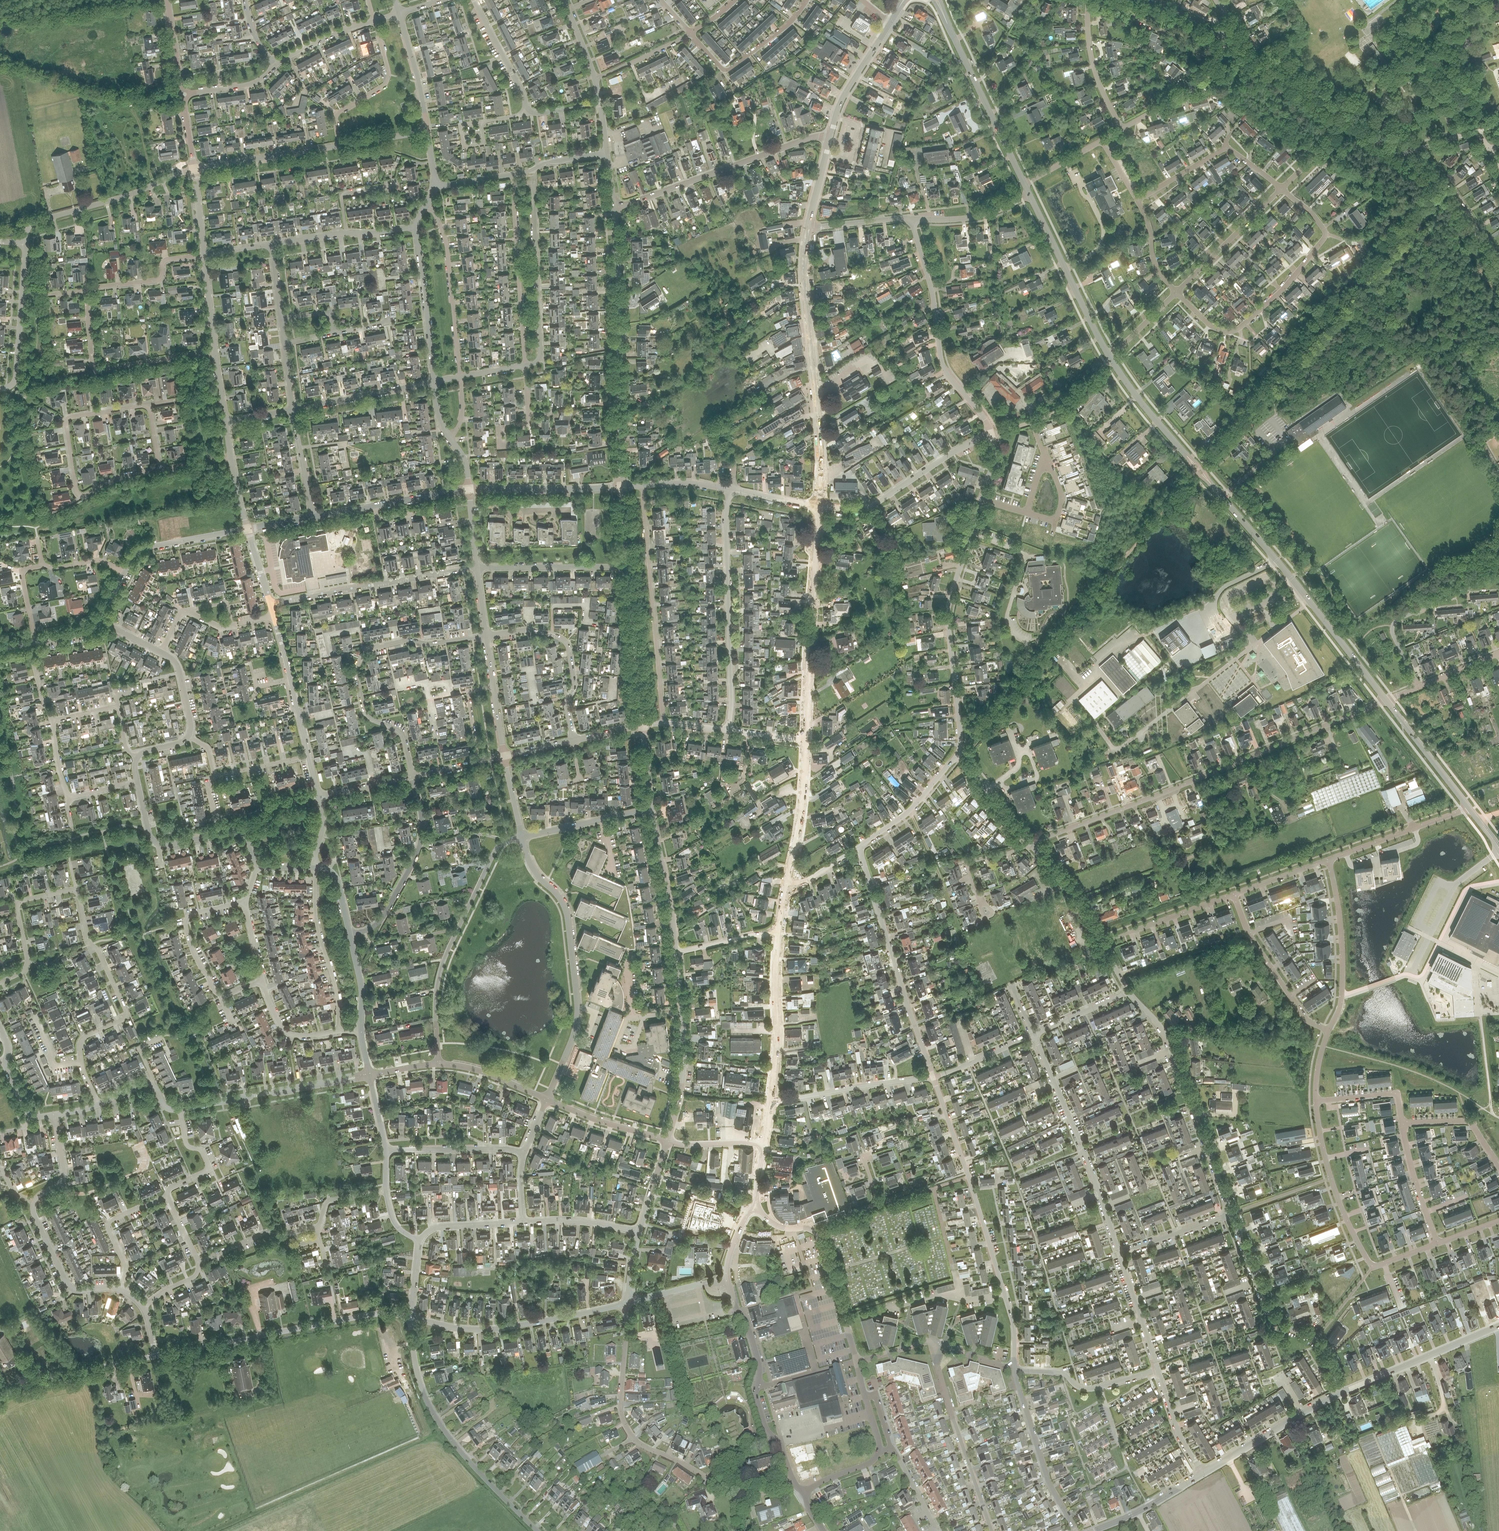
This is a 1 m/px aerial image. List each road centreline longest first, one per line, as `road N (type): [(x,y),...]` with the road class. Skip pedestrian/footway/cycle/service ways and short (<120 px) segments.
road 1 (residential): [(1031,845),(1386,701)]
road 2 (residential): [(794,1483),(747,1494),(632,1436),(621,1407),(627,1304)]
road 3 (residential): [(1016,1370),(1013,1322),(933,1078)]
road 4 (residential): [(547,1099),(572,1038),(576,992),(569,918),(532,867),(522,838)]
road 5 (tertiary): [(820,506),(809,227)]
road 6 (unclassified): [(621,487),(615,210)]
road 7 (residential): [(412,777),(404,737),(365,712),(360,659),(406,641),(487,636)]
road 8 (residential): [(1282,188),(1325,234),(1271,301),(1224,332),(1177,292)]
road 9 (secondary): [(1277,561),(1111,359)]
road 10 (tertiary): [(156,1357),(374,1315),(410,1317)]
road 11 (residential): [(960,751),(948,613),(982,499)]
road 12 (unclassified): [(538,1530),(438,1423),(416,1370),(410,1317)]
road 13 (residential): [(439,1064),(435,1003),(445,957),(495,853),(522,838)]
road 14 (residential): [(1231,1214),(1166,1035),(1128,992)]
road 15 (residential): [(1316,1102),(1331,1178),(1372,1267),(1438,1244)]
road 16 (residential): [(933,1078),(859,847)]
road 17 (residential): [(728,730),(730,489)]
road 18 (residential): [(159,469),(77,491),(67,421),(149,405)]
road 19 (residential): [(663,723),(642,486)]
road 20 (residential): [(1120,1254),(1032,1035)]
road 21 (residential): [(992,435),(944,369),(911,219)]
road 22 (tertiary): [(805,740),(820,506)]
road 23 (residential): [(615,210),(804,140),(830,138)]
road 24 (tertiary): [(410,1317),(486,1331),(627,1304)]
road 25 (residential): [(1341,1392),(1319,1342),(1269,1312),(1231,1214)]
road 26 (tertiary): [(794,1483),(757,1402),(759,1365),(727,1280)]
road 27 (residential): [(526,366),(539,362),(540,350),(534,189),(516,185),(514,194)]
road 28 (residential): [(82,1064),(83,1039),(126,1015),(91,945),(76,889)]
road 29 (residential): [(476,569),(270,604)]
road 30 (secondary): [(1025,184),(936,0)]
road 31 (residential): [(214,353),(97,371),(88,292)]
road 32 (residential): [(992,1530),(937,1365),(943,1346)]
road 33 (residential): [(370,1076),(180,1110)]
road 34 (unclassified): [(820,506),(866,508),(992,435)]
road 35 (unclassified): [(25,244),(38,221),(195,170)]
road 36 (residential): [(350,935),(382,918),(417,857),(423,823),(412,777)]
road 37 (unclassified): [(667,1140),(684,1052),(676,954)]
road 38 (residential): [(1418,687),(1392,632),(1396,621),(1498,575)]
road 39 (secondary): [(1111,359),(1030,195)]
road 40 (residential): [(460,379),(447,243),(427,203)]
road 41 (residential): [(574,741),(569,647),(528,631),(487,636)]
road 42 (secondary): [(1386,701),(1277,561)]
road 43 (residential): [(1329,859),(1343,955),(1340,1007),(1328,1030)]
road 44 (residential): [(436,187),(607,153)]
road 45 (residential): [(526,366),(514,194)]
road 46 (residential): [(1076,1530),(1049,1484),(1016,1370)]
road 47 (residential): [(1138,200),(1224,148),(1282,188)]
road 48 (tertiary): [(1341,1392),(1498,1327)]
road 49 (residential): [(1234,894),(1249,934),(1290,997),(1309,1022),(1328,1030)]
road 50 (tertiary): [(771,1103),(779,936)]
road 51 (residential): [(338,1031),(337,992),(317,924),(315,868)]
road 52 (residential): [(771,1103),(933,1078)]
road 53 (residential): [(1455,138),(1441,97),(1396,43),(1417,0)]
road 54 (unclassified): [(643,726),(628,566)]
road 55 (tertiary): [(1203,1473),(1341,1392)]
road 56 (residential): [(690,33),(729,70),(789,25),(806,0)]
road 57 (residential): [(434,382),(415,226)]
road 58 (residential): [(338,146),(336,116),(389,75),(375,20)]
road 59 (residential): [(0,982),(27,963),(18,903),(76,889)]
road 60 (unclassified): [(0,389),(16,377),(25,244)]
road 61 (residential): [(628,566),(476,569)]
road 62 (unclassified): [(469,490),(621,487)]
road 63 (track): [(960,1300),(932,1190),(968,1177)]
road 64 (residential): [(1329,859),(1469,808)]
road 65 (residential): [(222,998),(185,925),(198,912),(245,902)]
road 66 (residential): [(1177,292),(1282,188)]
road 67 (unclassified): [(676,954),(651,809)]
road 68 (tertiary): [(787,885),(805,740)]
road 69 (residential): [(1498,851),(1454,885),(1414,966)]
road 70 (residential): [(271,244),(415,226)]
road 71 (residential): [(195,170),(338,146)]
road 72 (residential): [(292,410),(434,382)]
road 73 (unclassified): [(1344,121),(1224,41)]
road 74 (residential): [(121,1290),(74,1289),(33,1201)]
road 75 (residential): [(857,1361),(821,1243),(810,1229)]
road 76 (residential): [(1121,129),(1202,84),(1224,41)]
road 77 (residential): [(859,847),(910,811),(960,751)]
road 78 (residential): [(523,1153),(385,1151)]
road 79 (secondary): [(1469,808),(1386,701)]
road 80 (residential): [(121,1290),(126,1267),(110,1221),(168,1197)]
road 81 (residential): [(1121,129),(1093,63),(1089,0)]
road 82 (unclassified): [(126,573),(146,548),(247,529)]
road 83 (residential): [(522,838),(651,809)]
road 84 (tertiary): [(830,138),(841,101),(891,22)]
road 85 (residential): [(88,292),(158,280),(165,260),(204,255)]
road 86 (residential): [(547,1099),(667,1140)]
road 87 (track): [(910,811),(958,928)]
road 88 (residential): [(217,834),(170,846),(153,841),(137,783)]
road 89 (residential): [(1438,1244),(1402,1123)]
road 90 (tertiary): [(1092,1530),(1203,1473)]
road 91 (residential): [(474,0),(530,110)]
road 92 (residential): [(911,219),(981,216),(1030,195)]
road 93 (residential): [(428,132),(398,13)]
road 94 (residential): [(1158,1370),(1120,1254)]
road 95 (residential): [(1498,1166),(1470,1120),(1402,1123)]
road 96 (residential): [(54,721),(117,706),(136,758)]
road 97 (residential): [(168,1197),(172,1187),(208,1166),(186,1143),(180,1110)]

